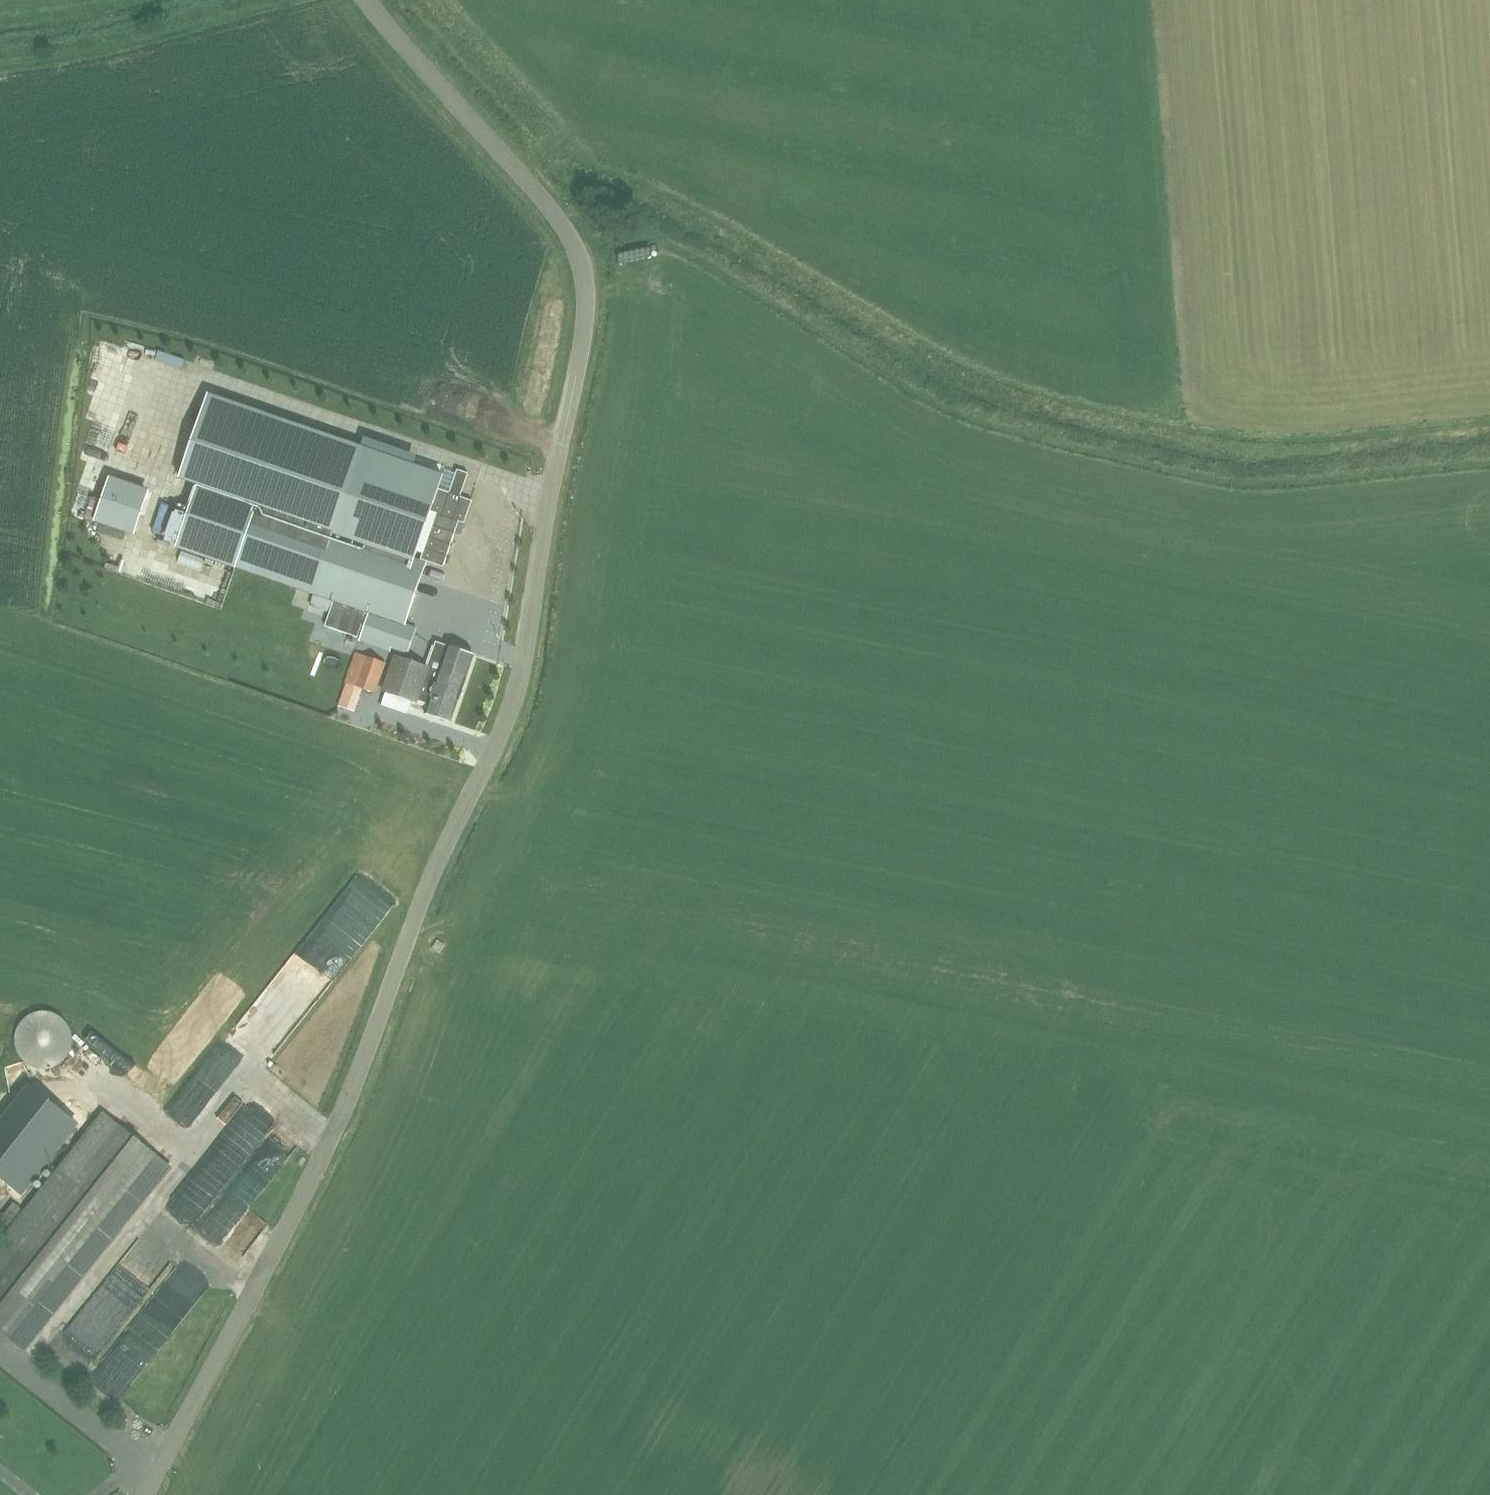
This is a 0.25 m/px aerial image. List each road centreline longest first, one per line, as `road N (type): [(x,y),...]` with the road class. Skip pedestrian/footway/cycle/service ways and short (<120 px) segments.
road 1 (unclassified): [(148,1494),(327,1155),(402,953),(517,702),(588,325),(587,281),(567,226),(367,0)]

